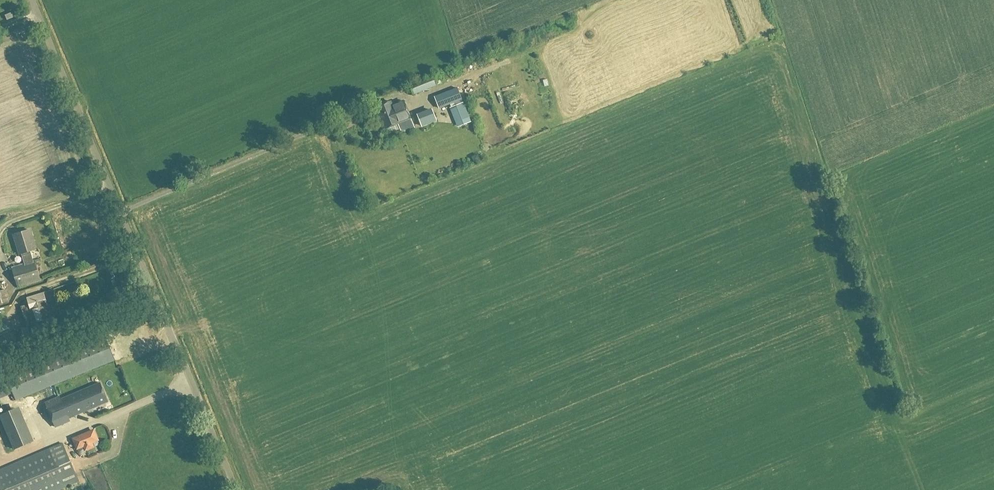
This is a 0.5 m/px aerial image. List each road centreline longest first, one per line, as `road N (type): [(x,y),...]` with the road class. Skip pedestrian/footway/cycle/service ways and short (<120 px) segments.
road 1 (unclassified): [(235,489),(32,0)]

